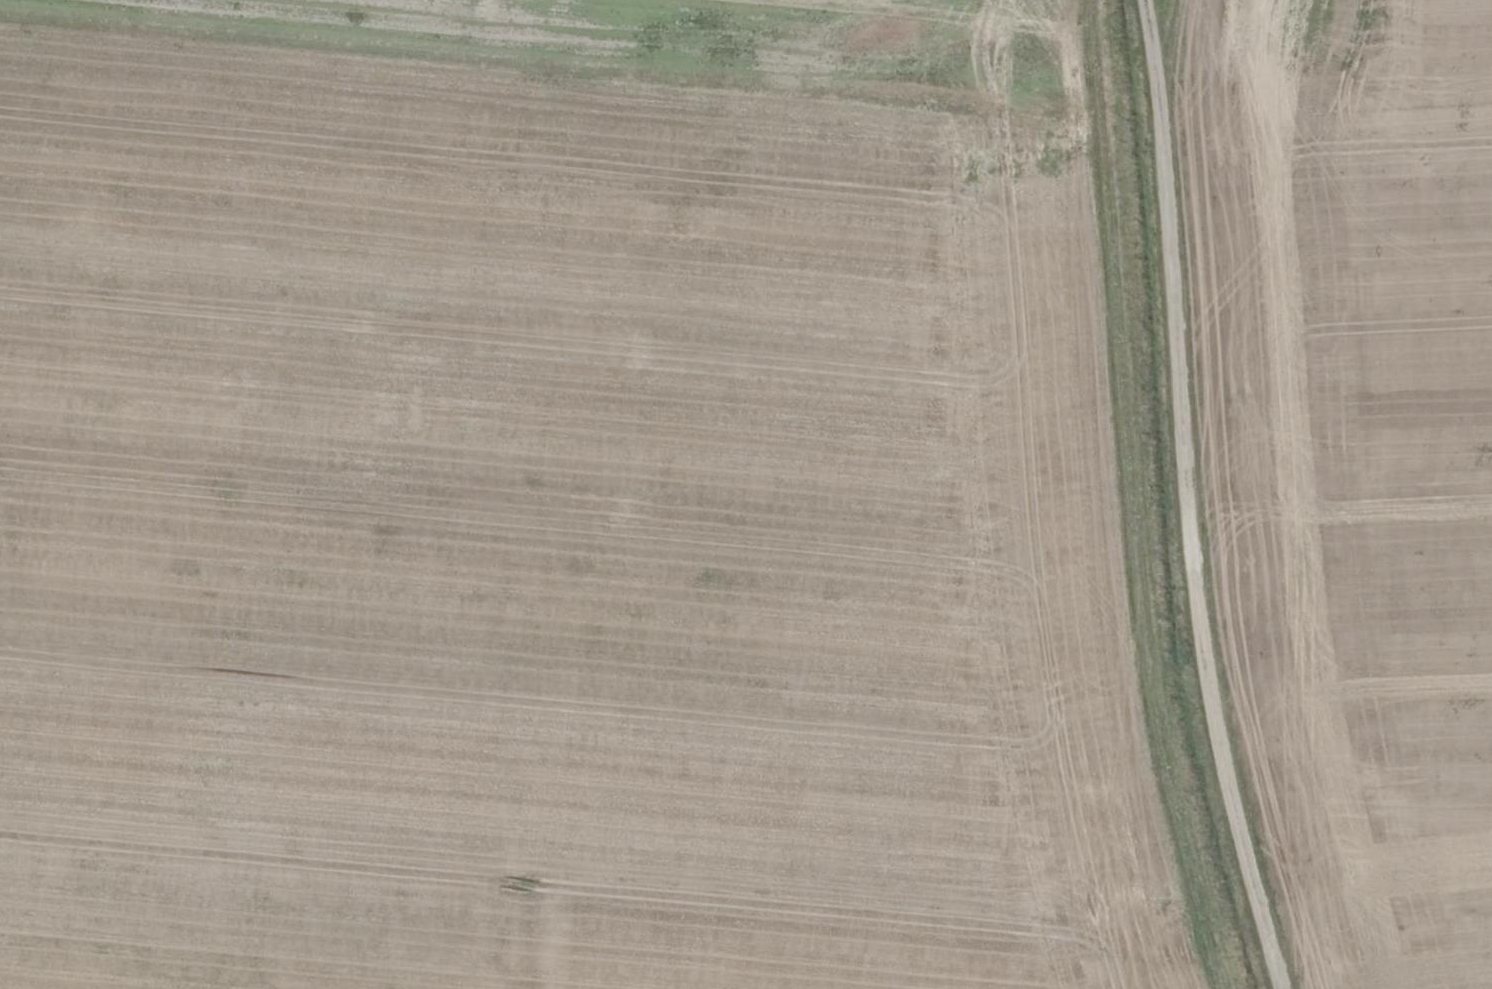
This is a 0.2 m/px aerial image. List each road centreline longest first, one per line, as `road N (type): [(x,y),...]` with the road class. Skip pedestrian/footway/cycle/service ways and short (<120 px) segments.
road 1 (track): [(1279,988),(1231,815),(1196,581),(1146,0)]

